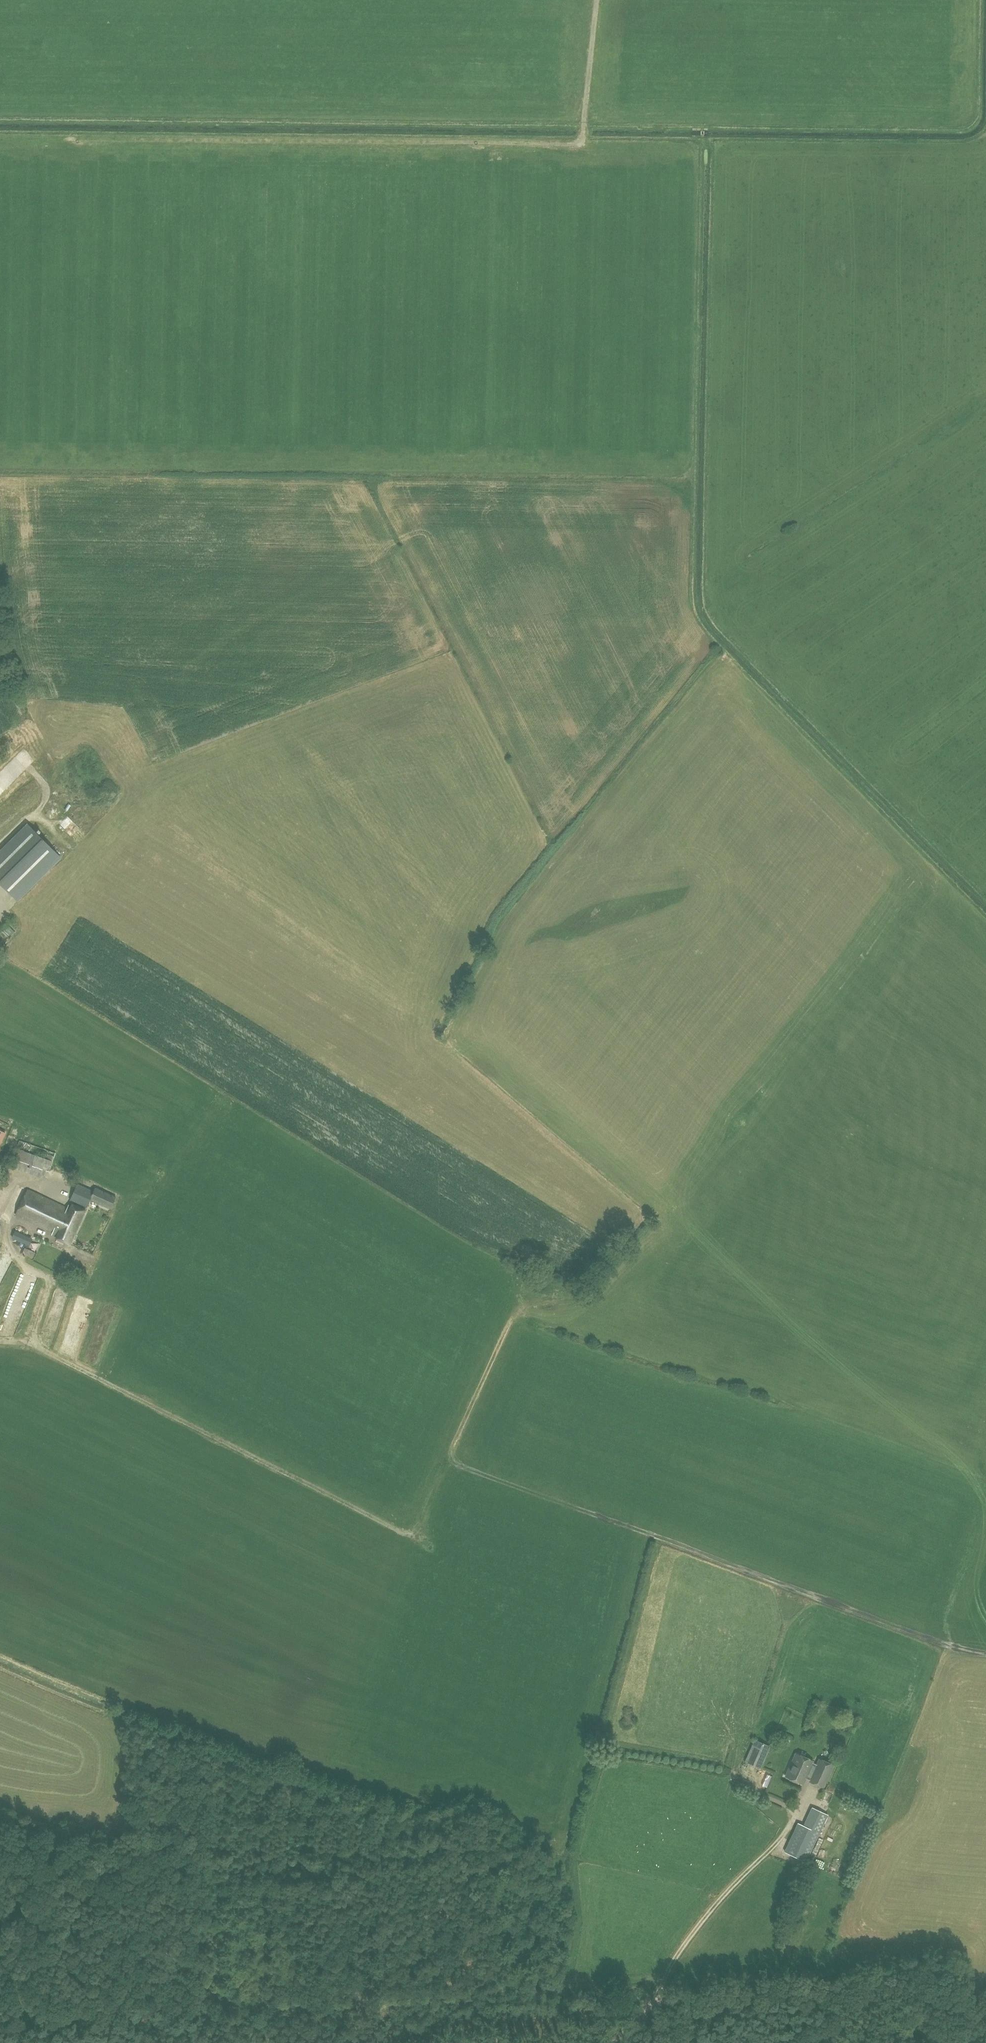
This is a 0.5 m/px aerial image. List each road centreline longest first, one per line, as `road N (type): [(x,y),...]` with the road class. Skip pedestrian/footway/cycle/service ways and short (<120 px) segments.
road 1 (track): [(595,0),(581,139),(300,140)]
road 2 (track): [(648,2004),(853,1988),(985,2007)]
road 3 (track): [(794,1817),(712,1909),(613,2042)]

